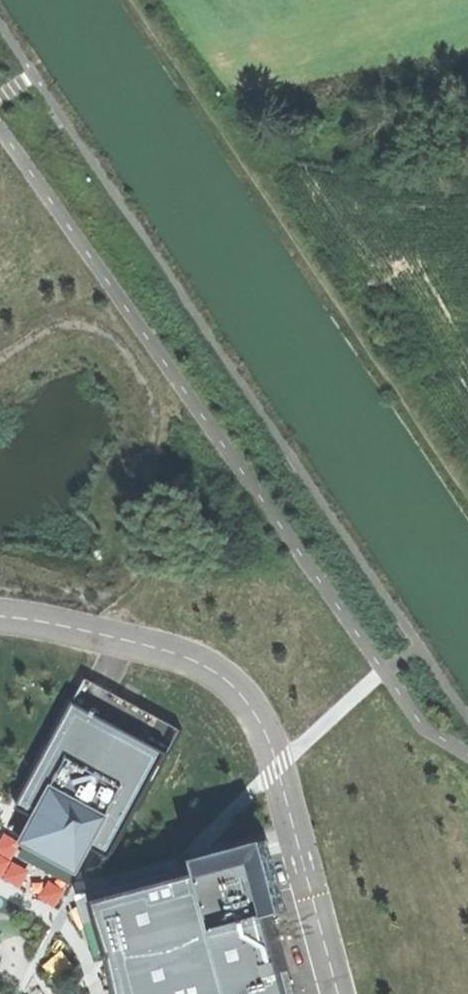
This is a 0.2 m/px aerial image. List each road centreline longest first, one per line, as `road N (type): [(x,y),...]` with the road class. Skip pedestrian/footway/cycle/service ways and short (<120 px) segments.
road 1 (track): [(467,487),(143,0)]

